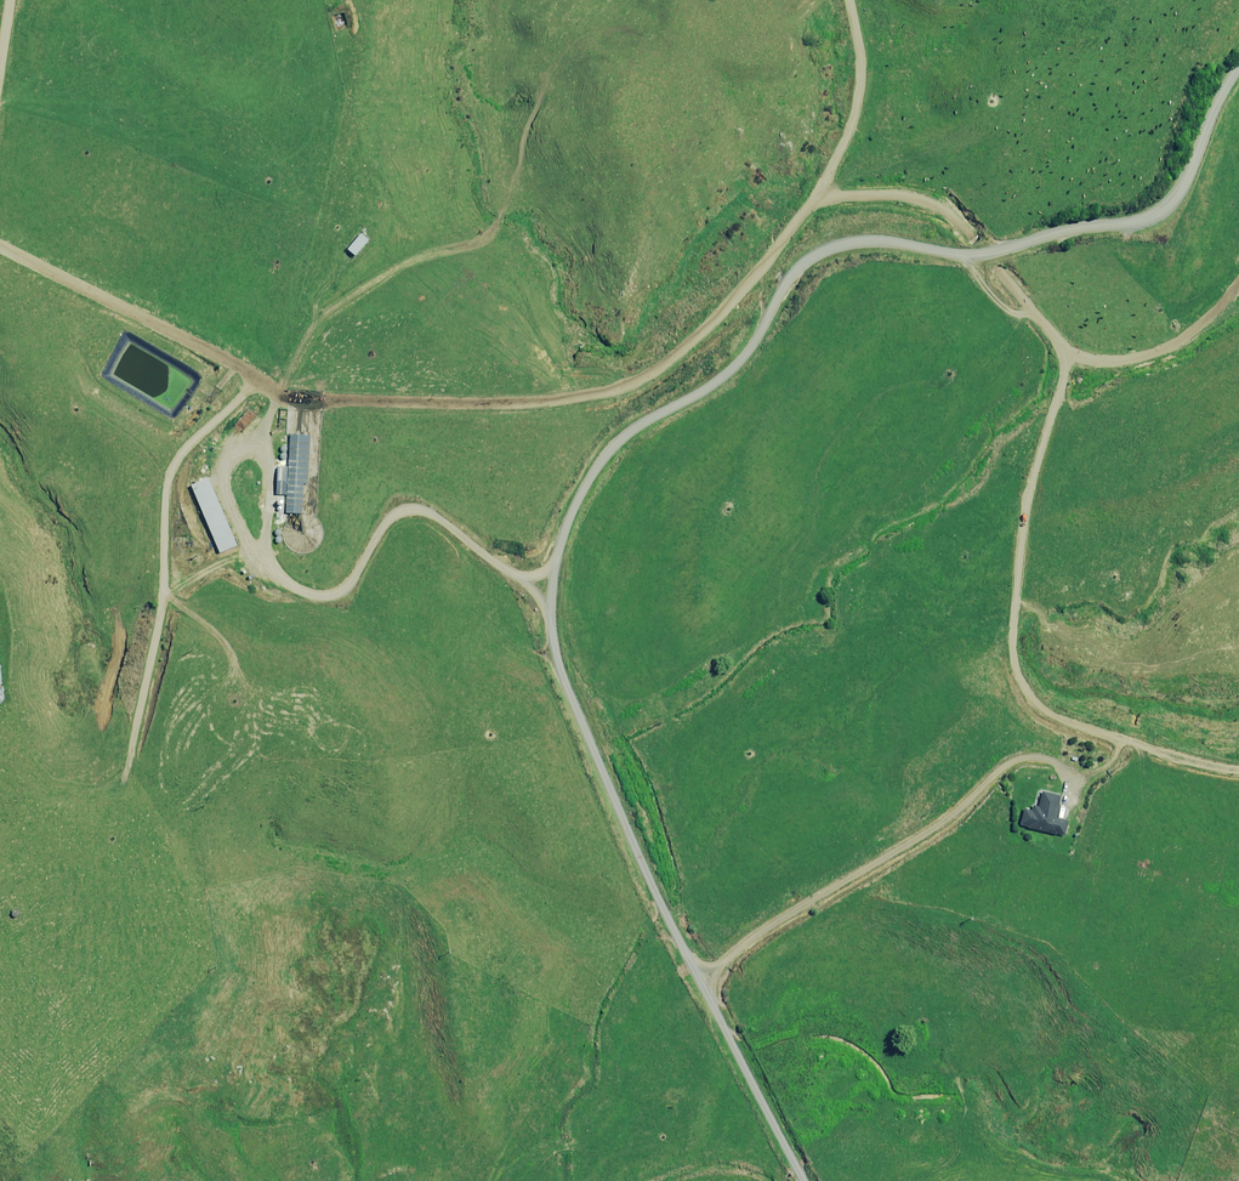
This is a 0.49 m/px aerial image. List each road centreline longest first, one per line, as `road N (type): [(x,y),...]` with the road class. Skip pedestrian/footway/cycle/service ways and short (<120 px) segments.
road 1 (unclassified): [(803,1180),(657,897),(559,665),(551,589),(562,538),(607,452),(728,374),(802,262),(837,246),(877,242),(976,257),(1152,217),(1178,197),(1238,66)]
road 2 (track): [(0,245),(287,399),(478,406),(571,399),(660,368),(752,277),(811,204),(863,195),(914,199),(949,214),(1060,345),(1099,362),(1162,351),(1192,332),(1238,281)]
road 3 (track): [(1238,772),(1061,721),(1019,680),(1012,641),(1027,502),(1071,352)]
road 4 (track): [(278,395),(308,333),(348,298),(398,266),(488,235),(530,119),(569,47),(601,30),(648,29)]
road 5 (track): [(551,589),(506,572),(432,517),(403,512),(380,530),(341,589),(304,593),(243,545),(222,492),(221,453),(233,443),(253,442),(269,470)]
road 6 (track): [(704,988),(757,935),(947,819),(1007,766),(1036,759),(1088,776),(1111,762),(1117,739)]
road 7 (track): [(254,379),(184,448),(167,478),(163,600),(126,772)]

